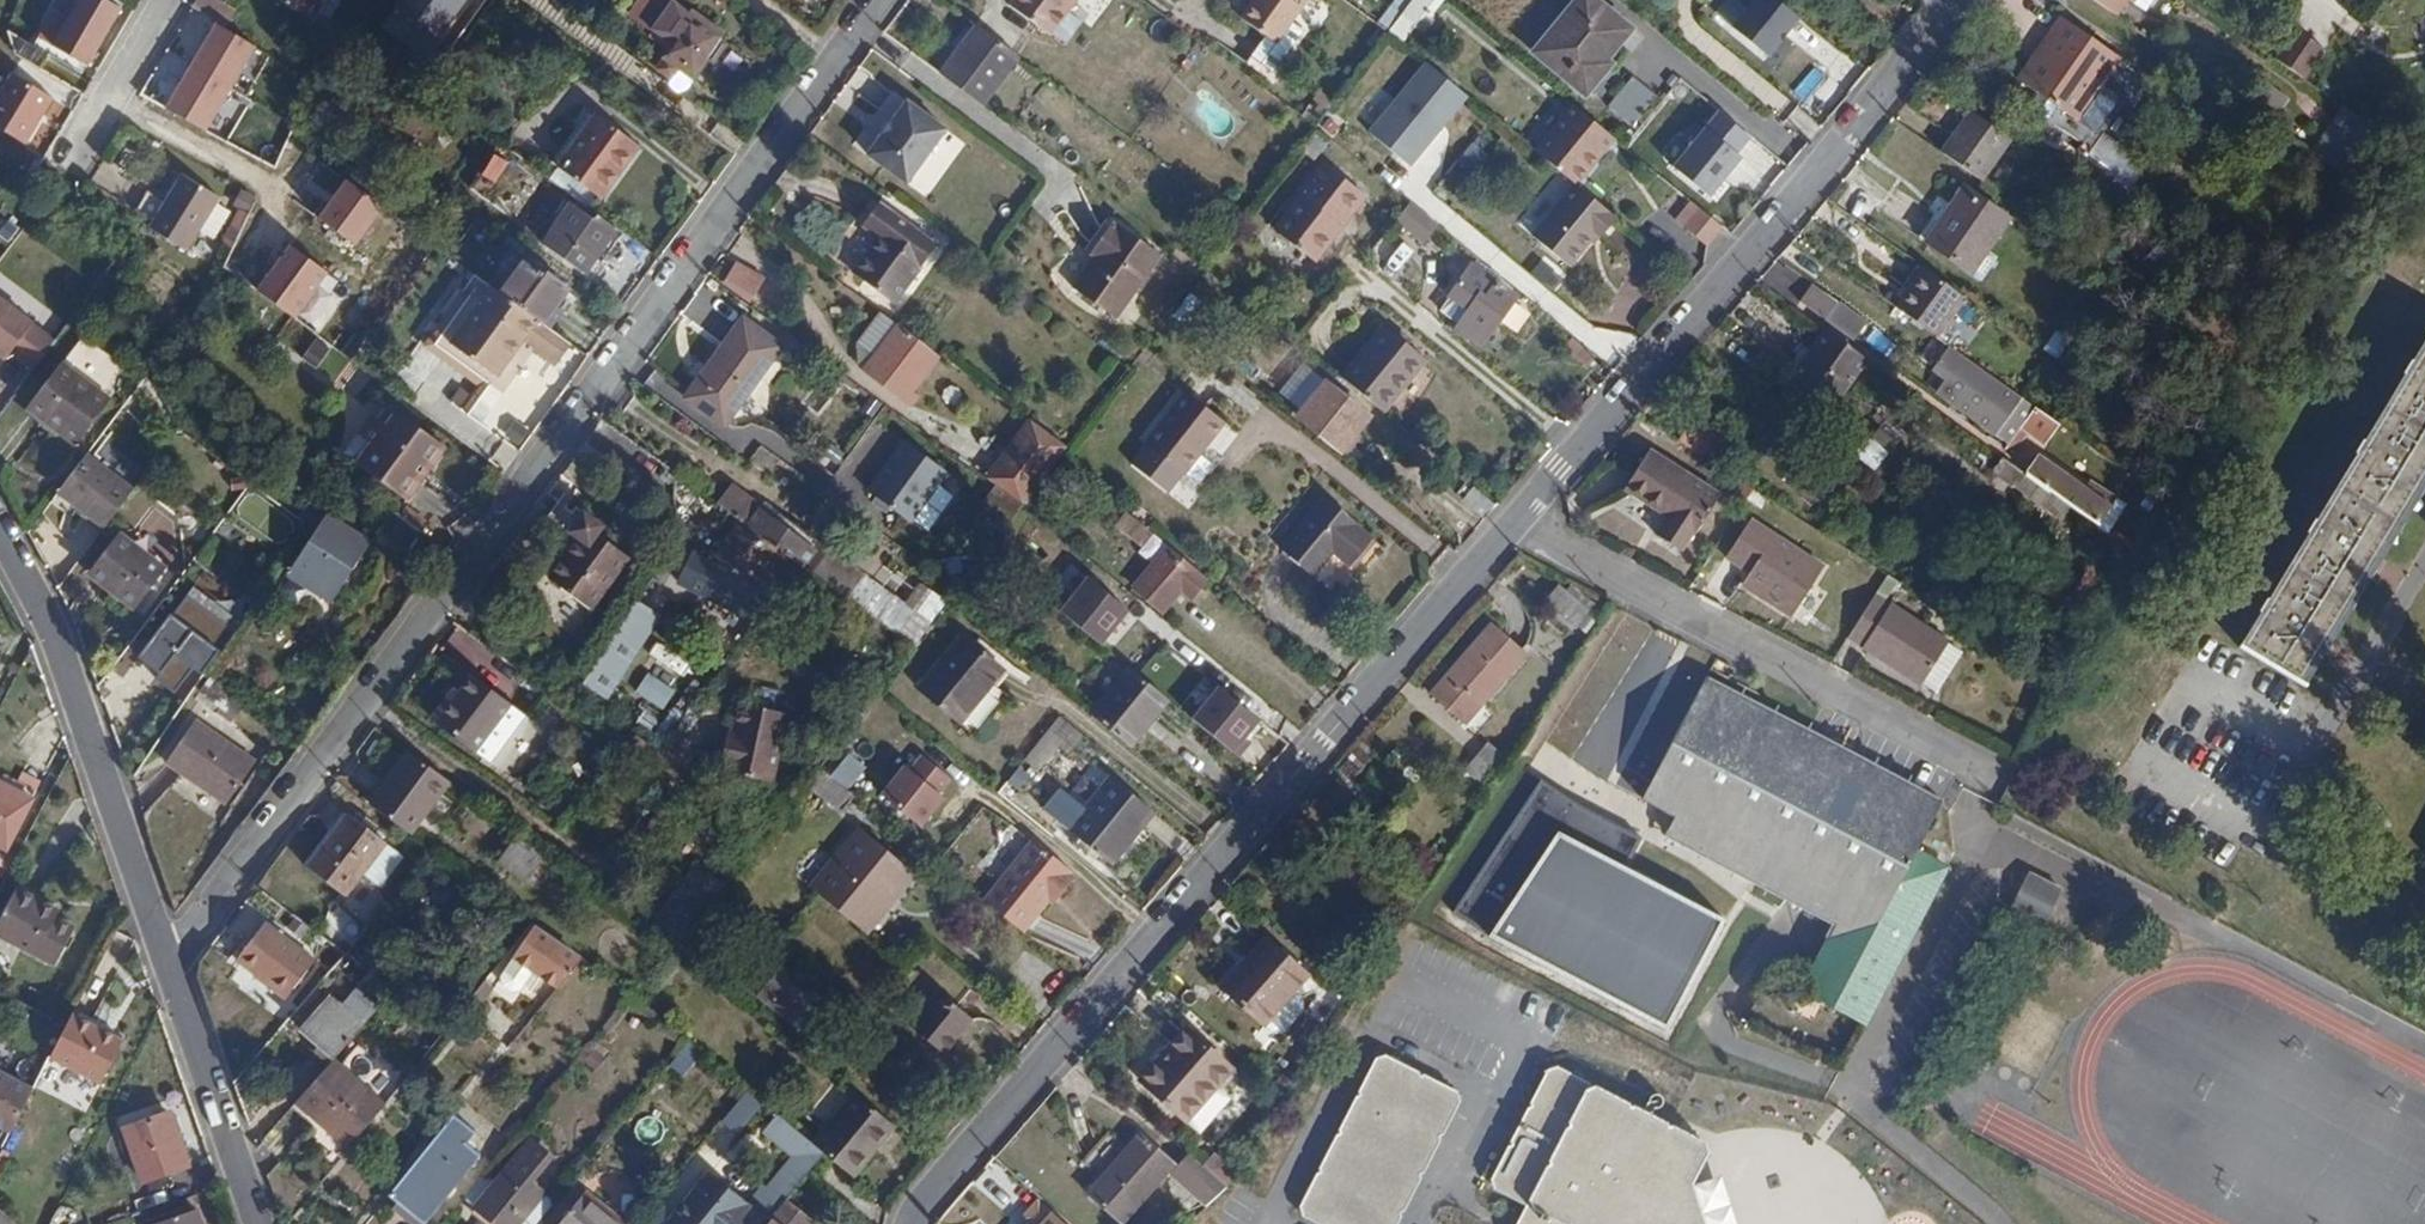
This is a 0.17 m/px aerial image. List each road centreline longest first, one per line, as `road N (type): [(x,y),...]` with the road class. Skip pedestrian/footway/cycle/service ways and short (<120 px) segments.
road 1 (residential): [(909,1223),(911,1212),(1966,0)]
road 2 (residential): [(874,0),(208,906),(178,943),(161,951)]
road 3 (residential): [(0,524),(75,673),(161,951)]
road 4 (residential): [(161,951),(251,1223)]
road 5 (residential): [(71,157),(166,0)]

